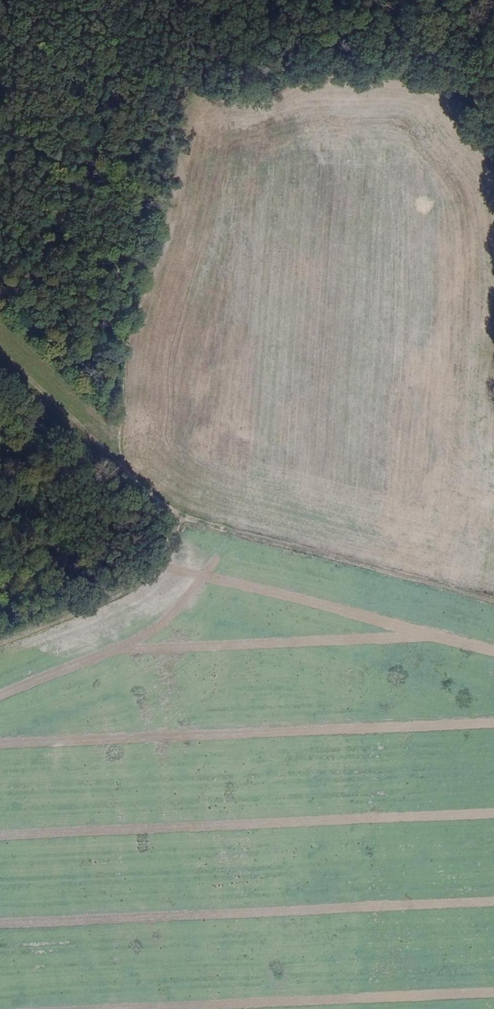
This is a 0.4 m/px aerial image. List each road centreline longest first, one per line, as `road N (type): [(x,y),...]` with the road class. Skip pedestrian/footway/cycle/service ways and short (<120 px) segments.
road 1 (track): [(0,349),(191,523),(493,605)]
road 2 (track): [(0,86),(58,112),(97,151),(120,276)]
road 3 (track): [(0,640),(153,568),(191,523)]

